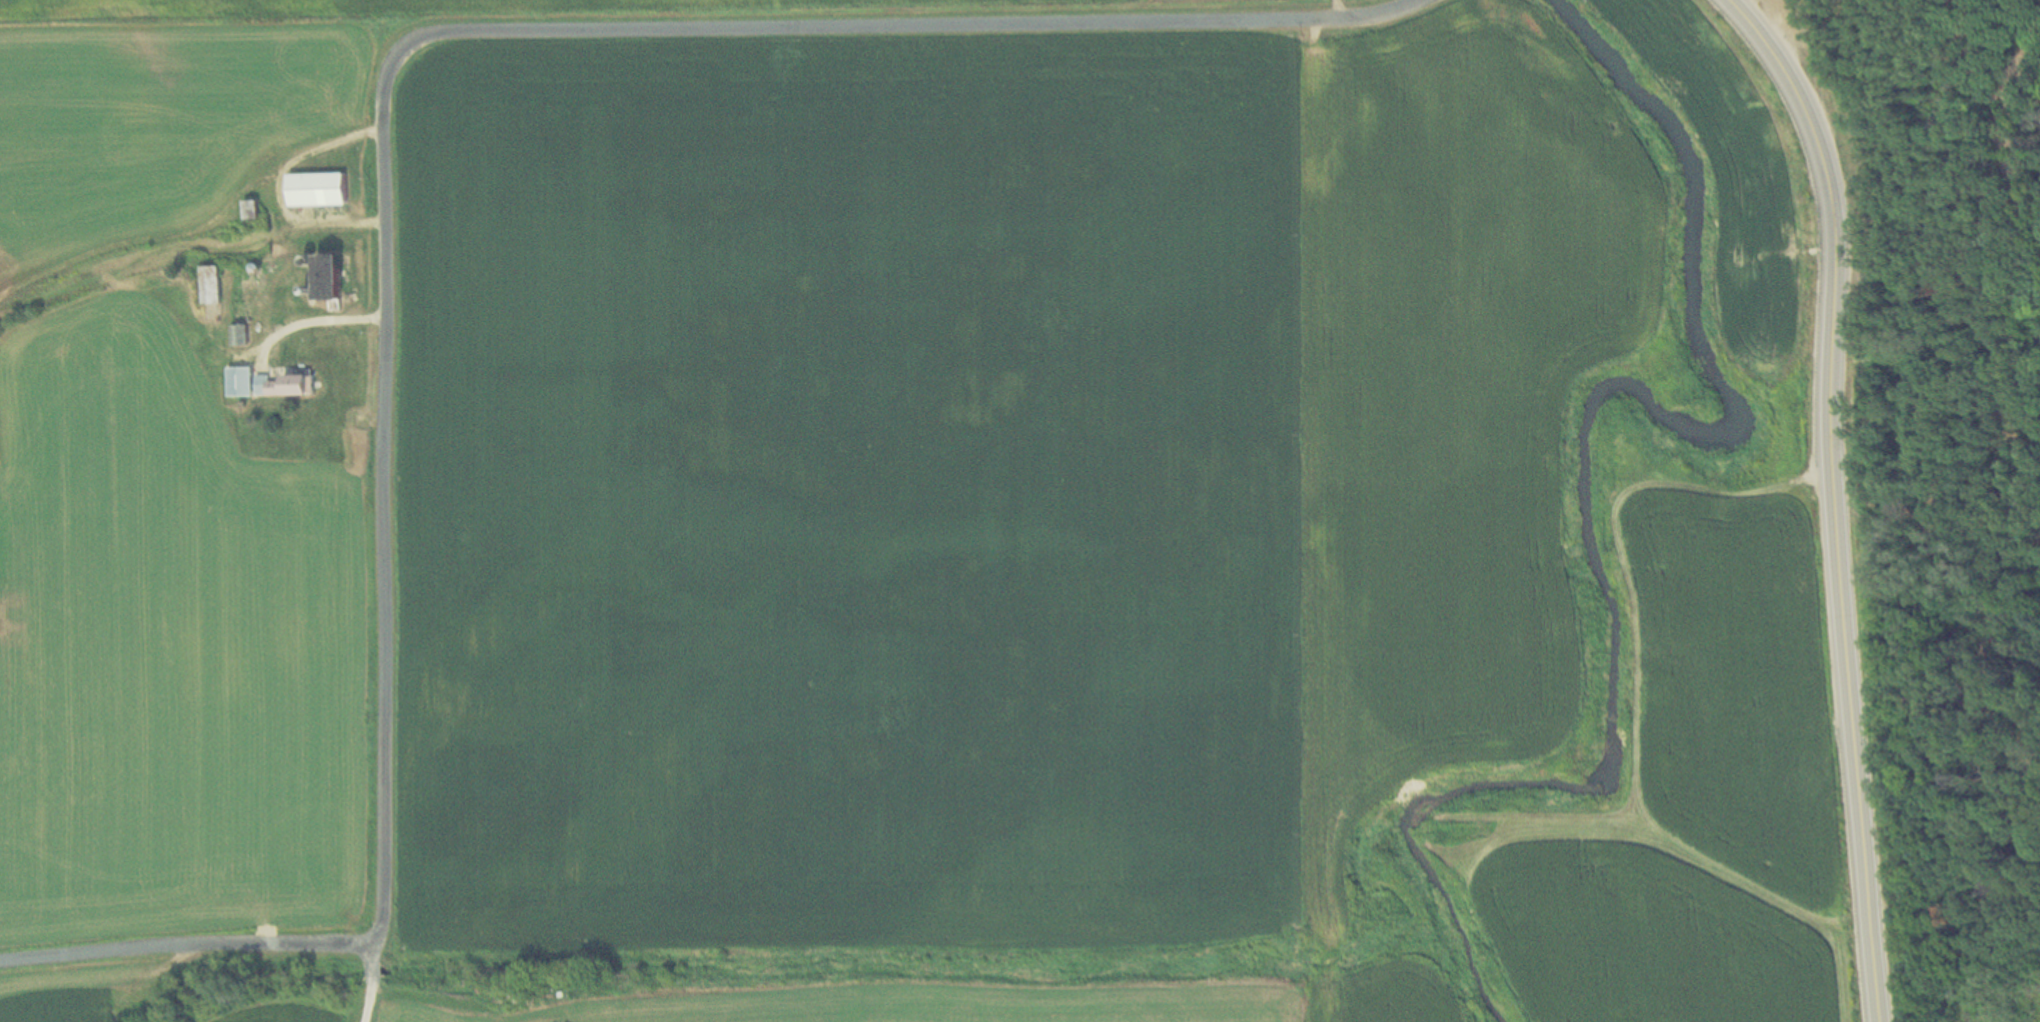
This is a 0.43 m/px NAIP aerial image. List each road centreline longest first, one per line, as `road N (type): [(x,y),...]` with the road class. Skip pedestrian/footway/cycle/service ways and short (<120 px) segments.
road 1 (residential): [(0,955),(263,938),(361,944),(382,926),(381,82),(392,56),(439,29),(1263,22),(1359,19),(1426,0)]
road 2 (primary): [(1883,1021),(1834,488),(1834,229),(1820,133),(1787,66),(1721,0)]

